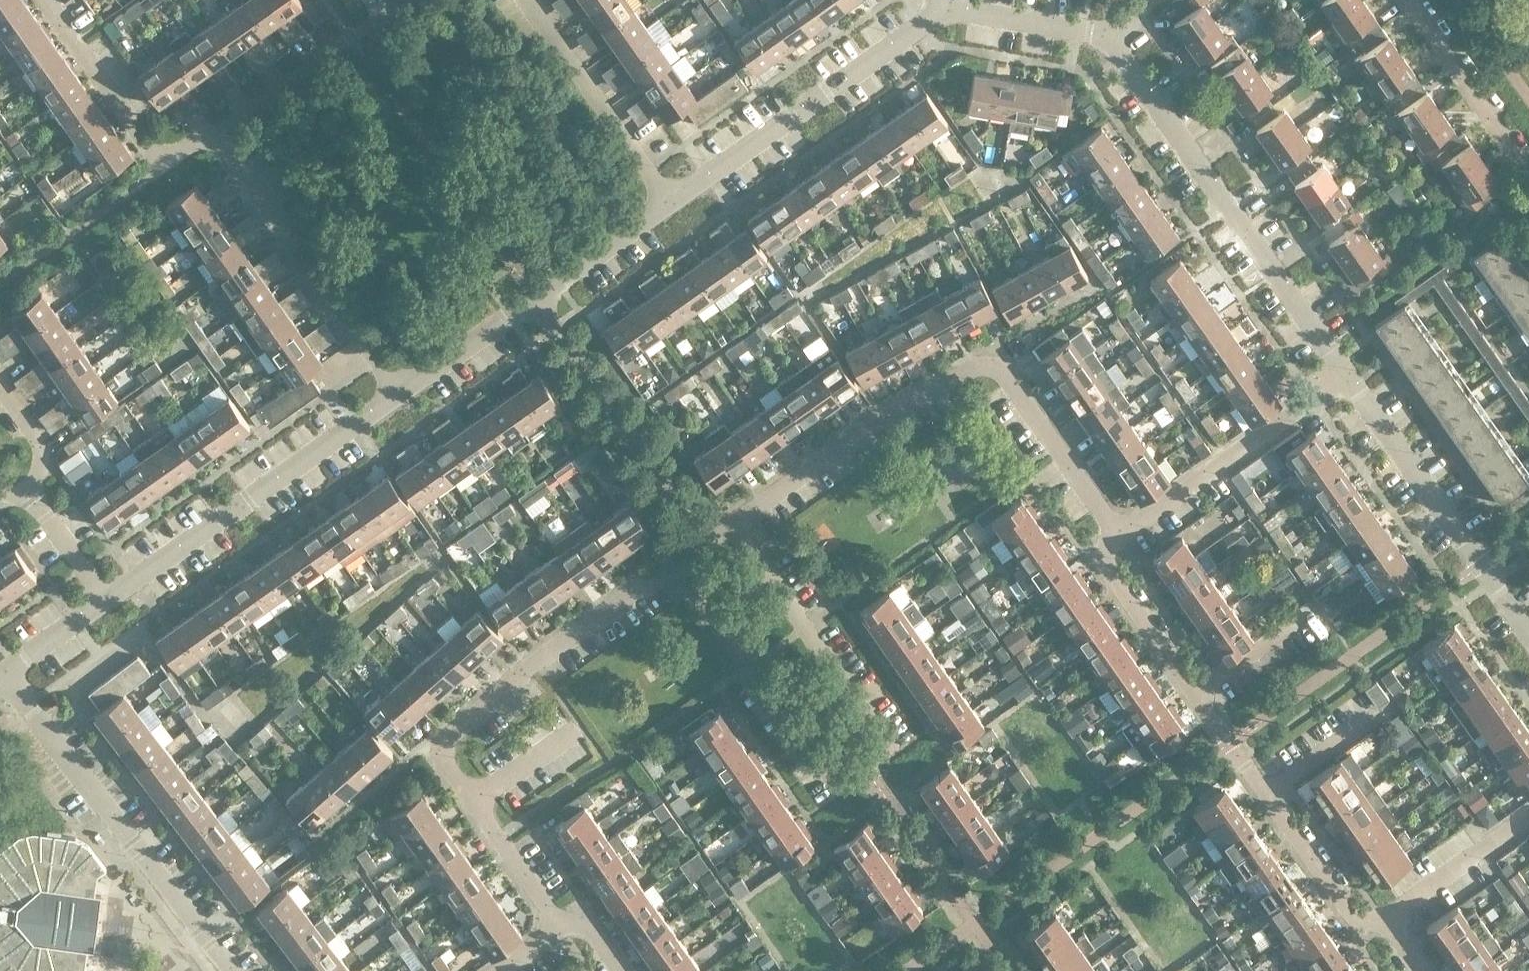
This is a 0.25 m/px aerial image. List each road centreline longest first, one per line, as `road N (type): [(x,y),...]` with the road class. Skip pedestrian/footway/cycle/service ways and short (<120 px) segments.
road 1 (residential): [(674,553),(829,765),(866,766),(878,728),(731,513)]
road 2 (residential): [(731,513),(884,413),(995,354),(1123,531)]
road 3 (residential): [(674,553),(585,617),(439,744),(561,930)]
road 4 (residential): [(1385,919),(1282,775),(1249,767),(1109,569),(1107,549),(1123,531)]
road 5 (residential): [(1110,33),(1352,375)]
road 6 (residential): [(234,970),(11,674)]
road 7 (residential): [(111,595),(400,394)]
road 8 (residential): [(400,394),(208,129)]
road 9 (residential): [(681,198),(942,8)]
road 10 (residential): [(535,300),(701,533)]
road 11 (residential): [(1123,531),(1352,375)]
road 12 (residential): [(47,0),(165,160),(208,129)]
road 13 (residential): [(681,198),(540,0)]
road 14 (residential): [(1352,375),(1487,566)]
road 15 (residential): [(208,129),(388,0)]
road 16 (residential): [(1528,181),(1401,0)]
road 17 (residential): [(535,300),(681,198)]
road 18 (residential): [(1385,919),(1528,819)]
road 19 (residential): [(942,8),(1110,33)]
road 20 (residential): [(400,394),(535,300)]
road 21 (residential): [(111,595),(33,489)]
road 22 (residential): [(11,674),(111,595)]

